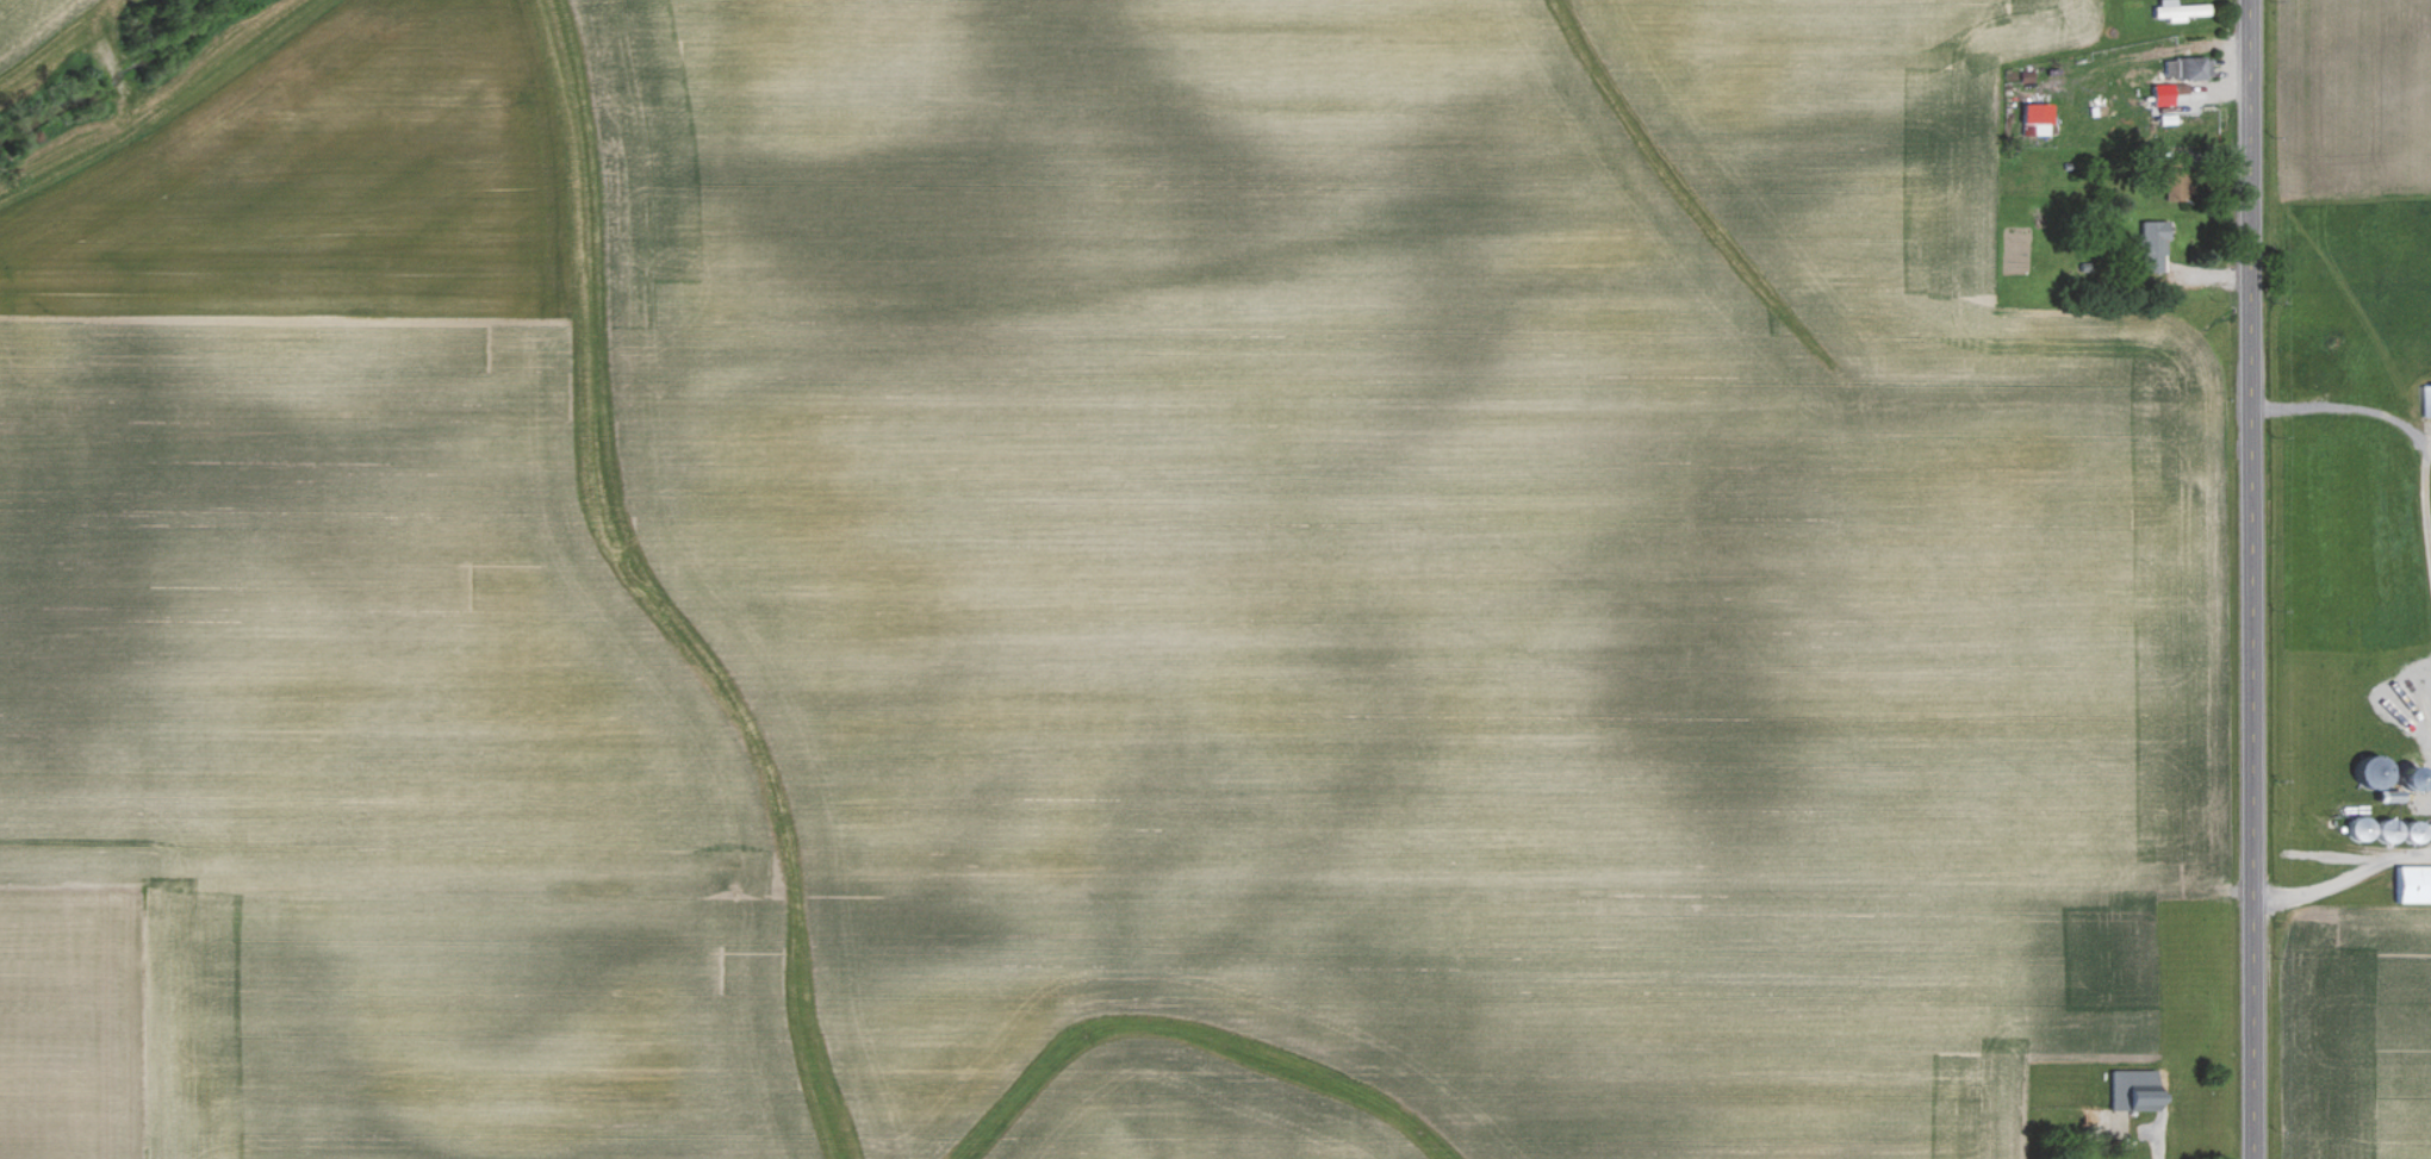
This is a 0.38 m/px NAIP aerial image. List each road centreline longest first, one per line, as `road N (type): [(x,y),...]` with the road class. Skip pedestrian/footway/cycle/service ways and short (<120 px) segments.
road 1 (primary): [(2251,1158),(2248,0)]

